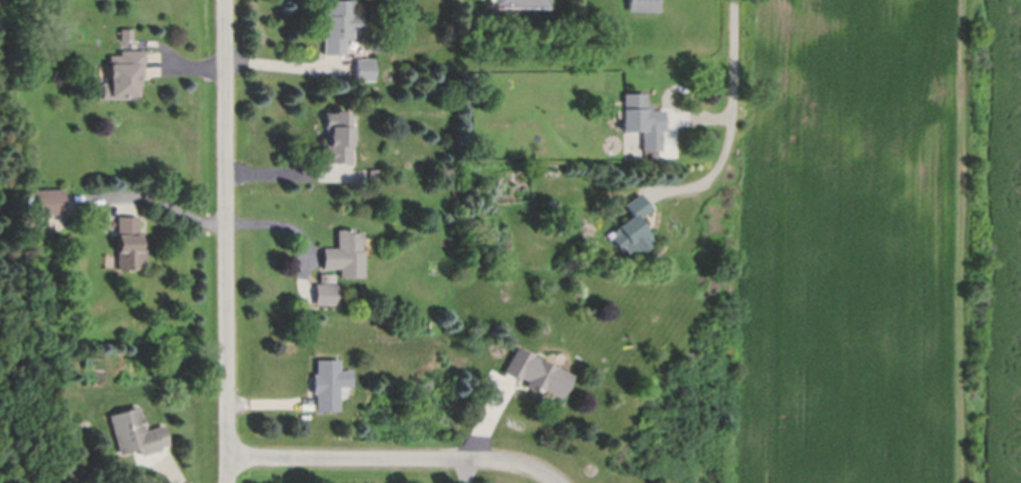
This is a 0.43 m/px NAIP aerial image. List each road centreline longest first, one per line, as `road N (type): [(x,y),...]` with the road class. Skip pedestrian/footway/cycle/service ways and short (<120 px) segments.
road 1 (residential): [(227,0),(229,482)]
road 2 (residential): [(230,460),(503,461),(559,482)]

